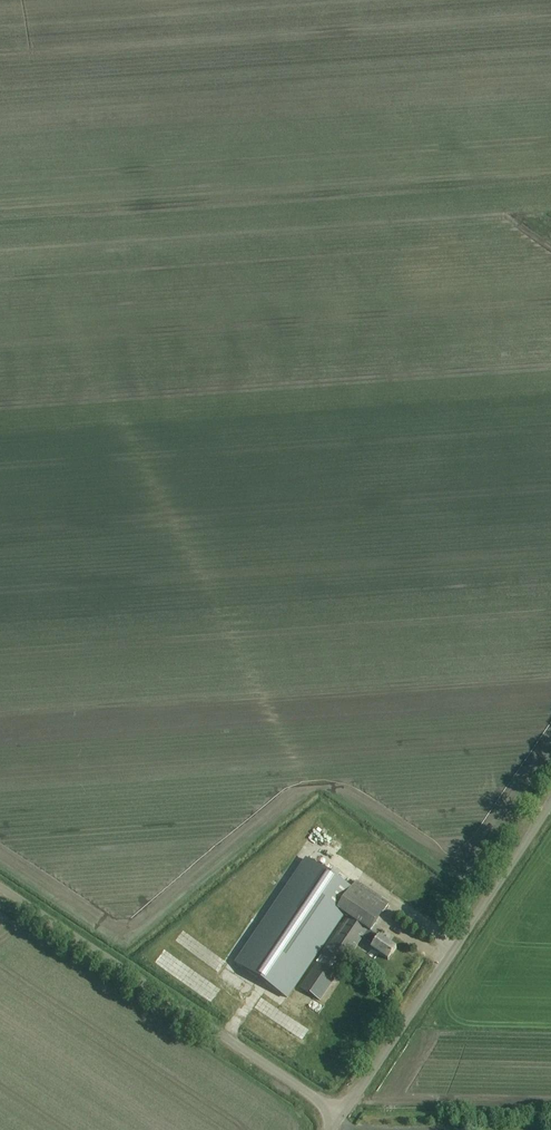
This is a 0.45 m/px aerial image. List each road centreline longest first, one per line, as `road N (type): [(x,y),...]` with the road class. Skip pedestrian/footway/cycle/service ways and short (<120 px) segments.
road 1 (unclassified): [(0,886),(343,1117)]
road 2 (unclassified): [(343,1117),(550,804)]

